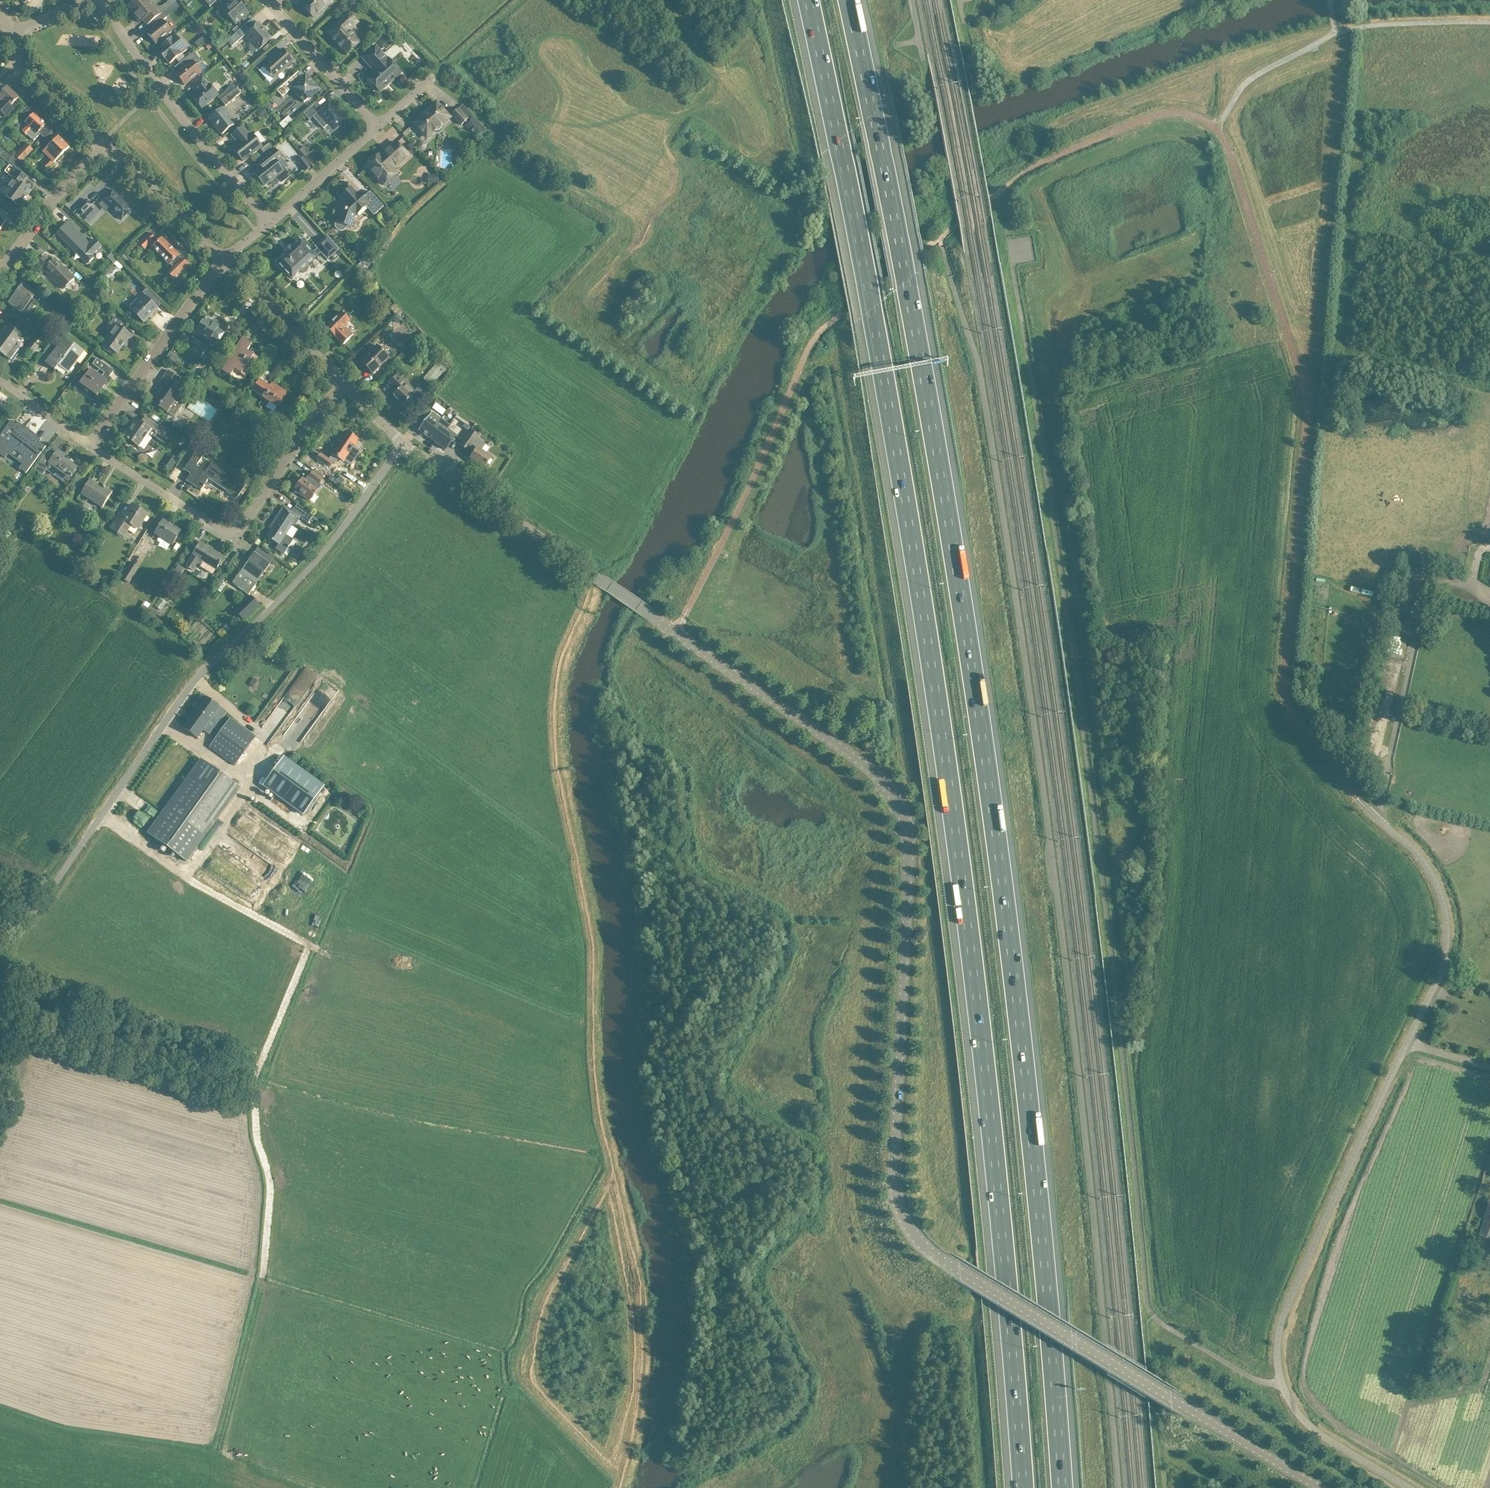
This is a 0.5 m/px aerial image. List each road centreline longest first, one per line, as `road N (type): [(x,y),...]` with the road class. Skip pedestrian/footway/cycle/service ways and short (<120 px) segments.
road 1 (unclassified): [(1318,1487),(962,1274),(911,1230),(897,1191),(908,845),(887,787),(403,443)]
road 2 (motorway): [(808,0),(871,310),(964,909),(1022,1487)]
road 3 (motorway): [(1059,1487),(1028,1125),(970,673),(906,282),(848,0)]
road 4 (unclassified): [(1365,807),(1430,871),(1445,909),(1445,957),(1290,1301),(1277,1354),(1287,1396),(1308,1425),(1408,1487)]
road 5 (unclassified): [(0,945),(40,902),(185,692),(313,565),(403,443)]
road 6 (unclassified): [(337,379),(246,521),(231,529),(92,437)]
road 7 (unclassified): [(276,221),(199,140),(105,0)]
road 8 (unclassified): [(92,437),(222,267)]
road 9 (unclassified): [(222,267),(99,141)]
road 10 (unclassified): [(380,126),(267,0)]
road 11 (unclassified): [(0,273),(99,141)]
road 12 (unclassified): [(337,379),(222,267)]
road 13 (unclassified): [(276,221),(380,126)]
road 14 (unclassified): [(99,141),(31,76),(11,36)]

